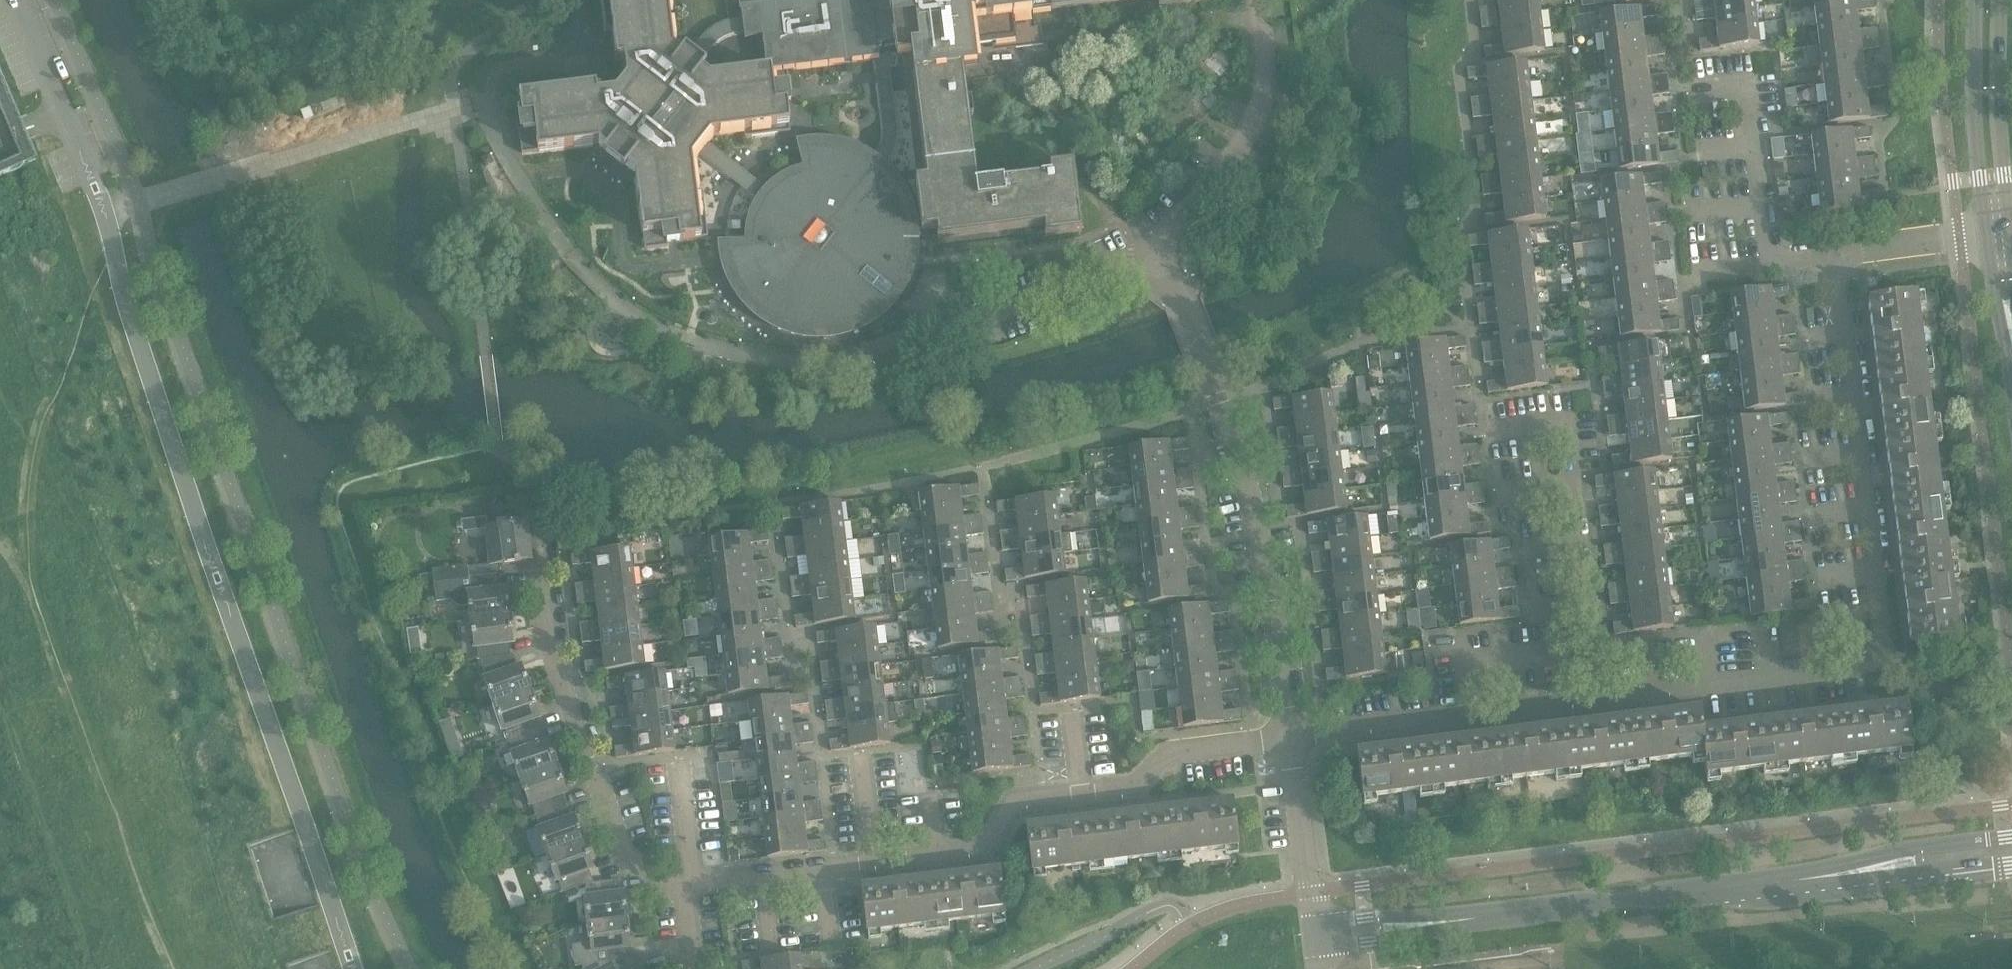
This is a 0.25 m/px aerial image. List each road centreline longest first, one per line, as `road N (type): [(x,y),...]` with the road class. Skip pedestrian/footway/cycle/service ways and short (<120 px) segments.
road 1 (residential): [(1149,255),(1049,309),(965,342),(784,358),(640,324),(586,274),(517,180),(484,113),(455,109)]
road 2 (residential): [(1597,699),(1852,666),(1876,655),(1883,626),(1833,258)]
road 3 (residential): [(684,890),(983,850),(1013,803),(1135,787),(1172,752),(1291,738)]
road 4 (motorway): [(208,968),(0,414)]
road 5 (unclassified): [(1316,936),(1827,876)]
road 6 (motorway): [(0,590),(141,968)]
road 7 (residential): [(684,890),(623,848),(549,646),(540,580)]
road 8 (residential): [(1597,699),(1564,426),(1488,435)]
road 9 (residential): [(1291,738),(1274,605),(1241,459),(1218,403)]
road 10 (motorway): [(0,665),(112,968)]
road 11 (residential): [(1291,738),(1597,699)]
road 12 (residential): [(1257,0),(1261,98),(1243,143),(1149,255)]
road 13 (tertiary): [(1976,0),(1974,128),(1988,234)]
road 14 (tertiary): [(2011,224),(2000,134),(2002,0)]
road 15 (residential): [(1316,936),(1291,738)]
road 16 (unclassified): [(2011,838),(1914,848),(1827,876)]
road 17 (unclassified): [(1827,876),(1914,880),(2011,869)]
road 18 (residential): [(1766,264),(1743,85)]
road 19 (residential): [(1833,258),(1988,234)]
road 20 (tertiary): [(1988,234),(2011,361)]

